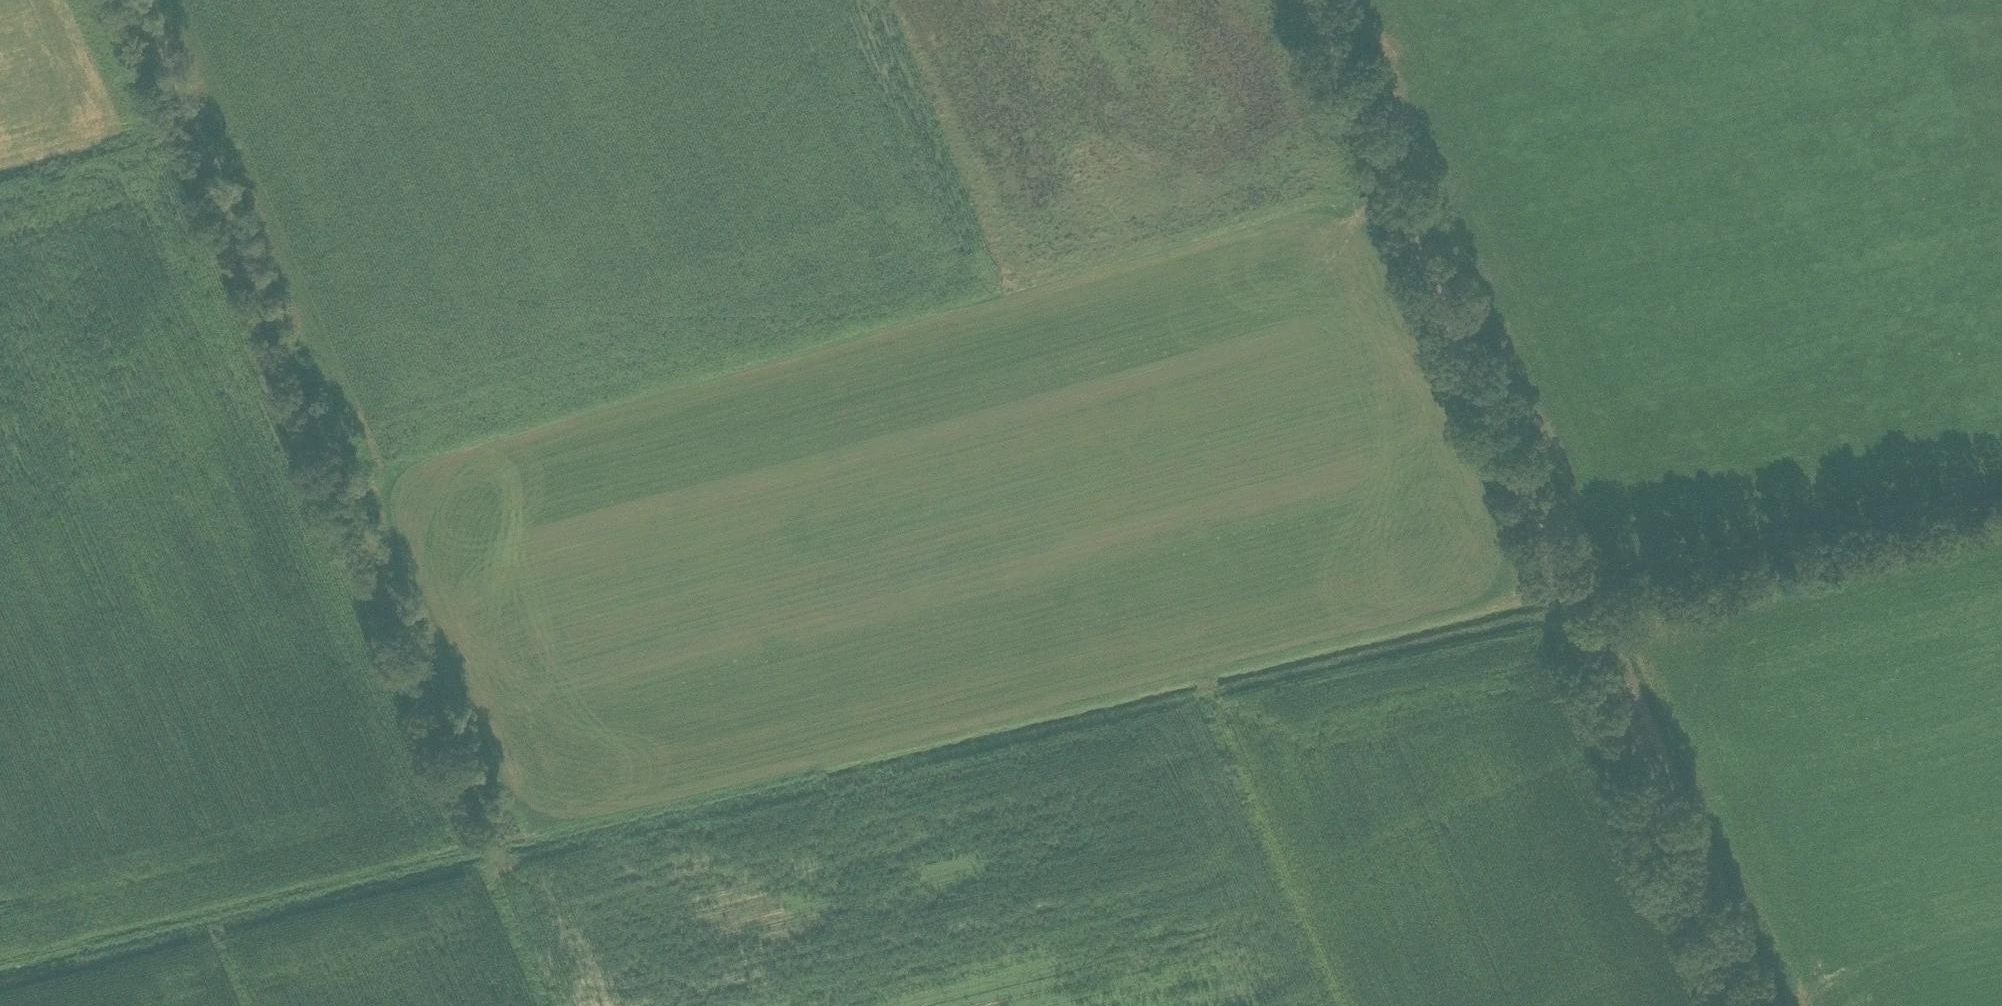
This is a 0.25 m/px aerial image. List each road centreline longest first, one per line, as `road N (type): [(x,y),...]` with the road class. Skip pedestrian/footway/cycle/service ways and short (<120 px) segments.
road 1 (track): [(1308,0),(1745,1005)]
road 2 (track): [(135,0),(498,836)]

